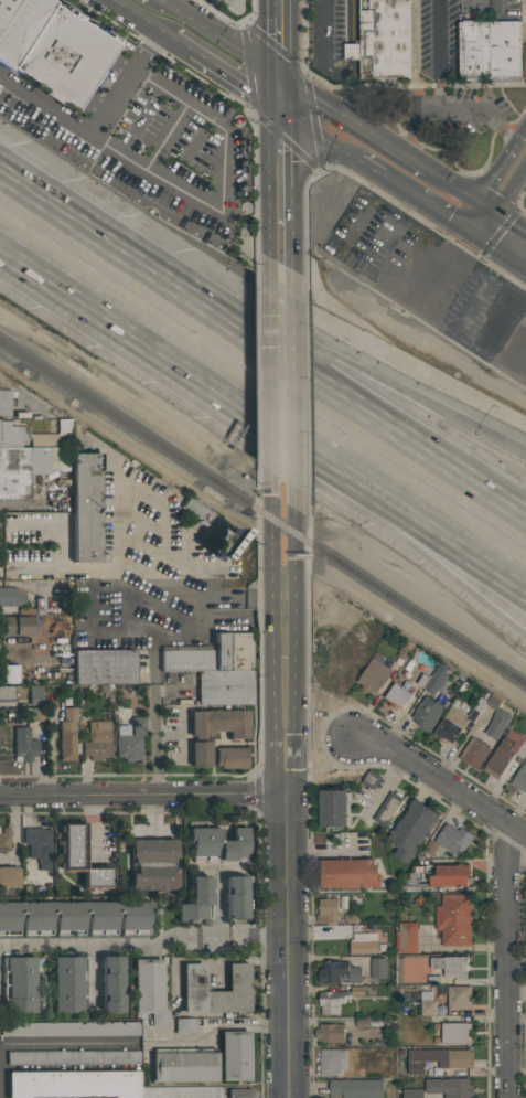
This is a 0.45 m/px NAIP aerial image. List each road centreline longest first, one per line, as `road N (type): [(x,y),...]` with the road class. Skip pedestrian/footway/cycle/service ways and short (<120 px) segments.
road 1 (motorway): [(525,517),(104,235)]
road 2 (motorway): [(525,456),(104,235)]
road 3 (motorway): [(229,402),(525,642)]
road 4 (motorway): [(229,402),(525,593)]
road 5 (secondary): [(286,792),(294,758),(294,535),(293,482),(281,472)]
road 6 (secondary): [(281,472),(271,483),(271,520),(276,760),(286,792)]
road 7 (secondary): [(286,792),(290,1097)]
road 8 (residential): [(0,795),(286,792)]
road 9 (residential): [(506,823),(507,1097)]
road 10 (motorway): [(0,252),(229,402)]
road 11 (residential): [(289,1041),(43,1038)]
road 12 (residential): [(354,742),(394,751),(525,836)]
road 13 (tertiary): [(426,171),(279,78)]
road 14 (secondary): [(281,311),(281,472)]
road 15 (secondary): [(279,114),(280,266)]
road 16 (tertiary): [(357,162),(481,242)]
road 17 (residential): [(279,78),(164,0)]
road 18 (tertiary): [(525,241),(426,171)]

